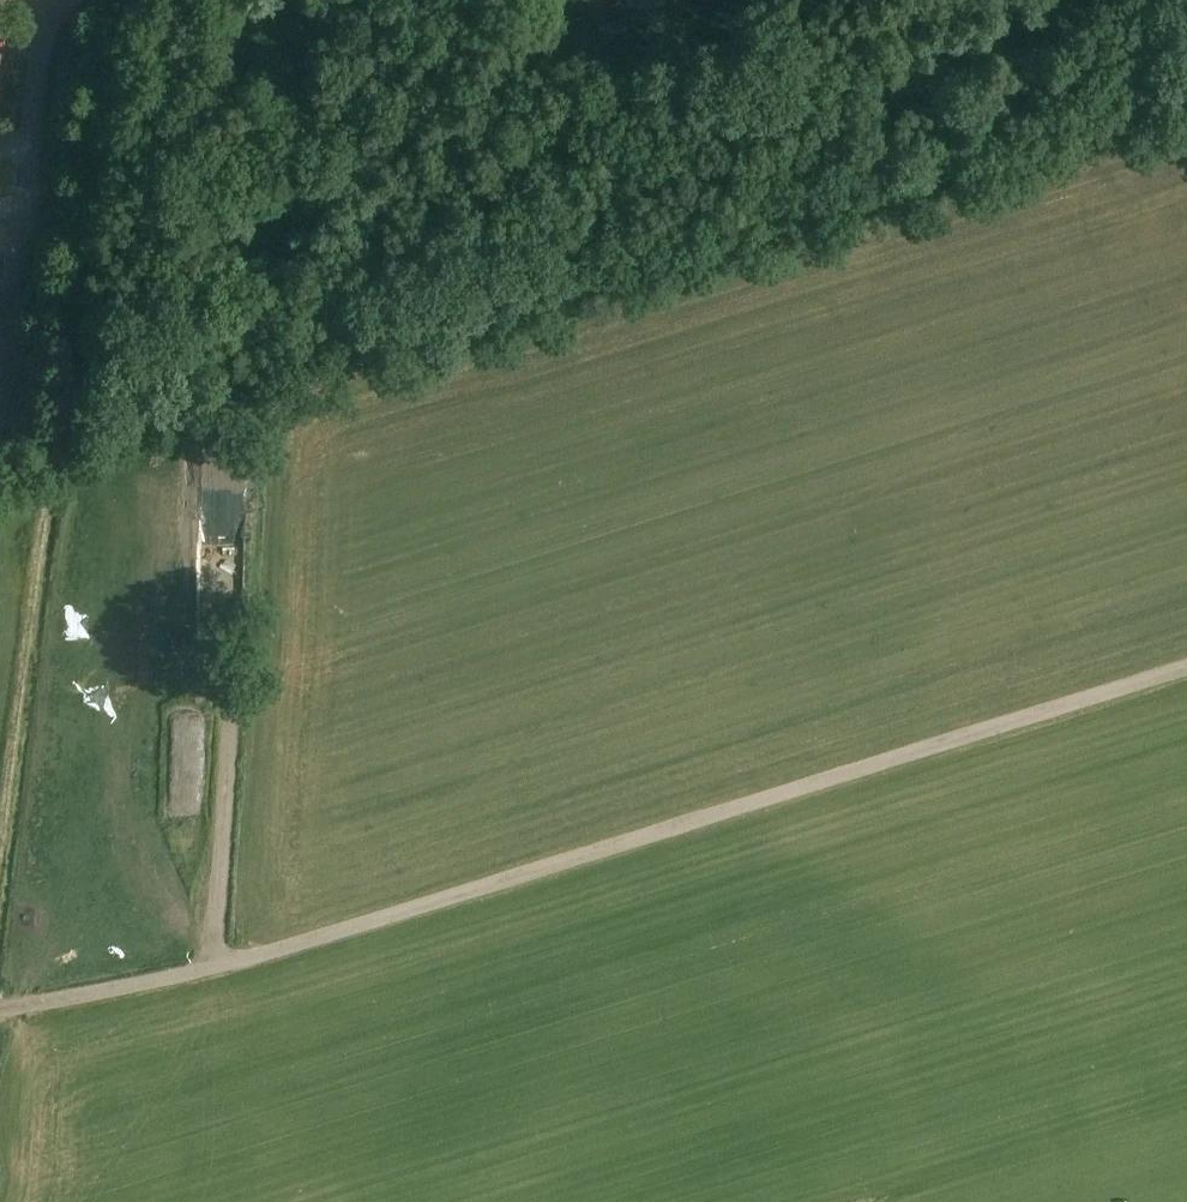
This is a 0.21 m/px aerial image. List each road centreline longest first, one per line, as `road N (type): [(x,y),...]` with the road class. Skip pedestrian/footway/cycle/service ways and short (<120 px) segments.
road 1 (track): [(0,1015),(384,918),(1186,665)]
road 2 (residential): [(0,381),(49,2)]
road 3 (track): [(216,964),(241,645)]

